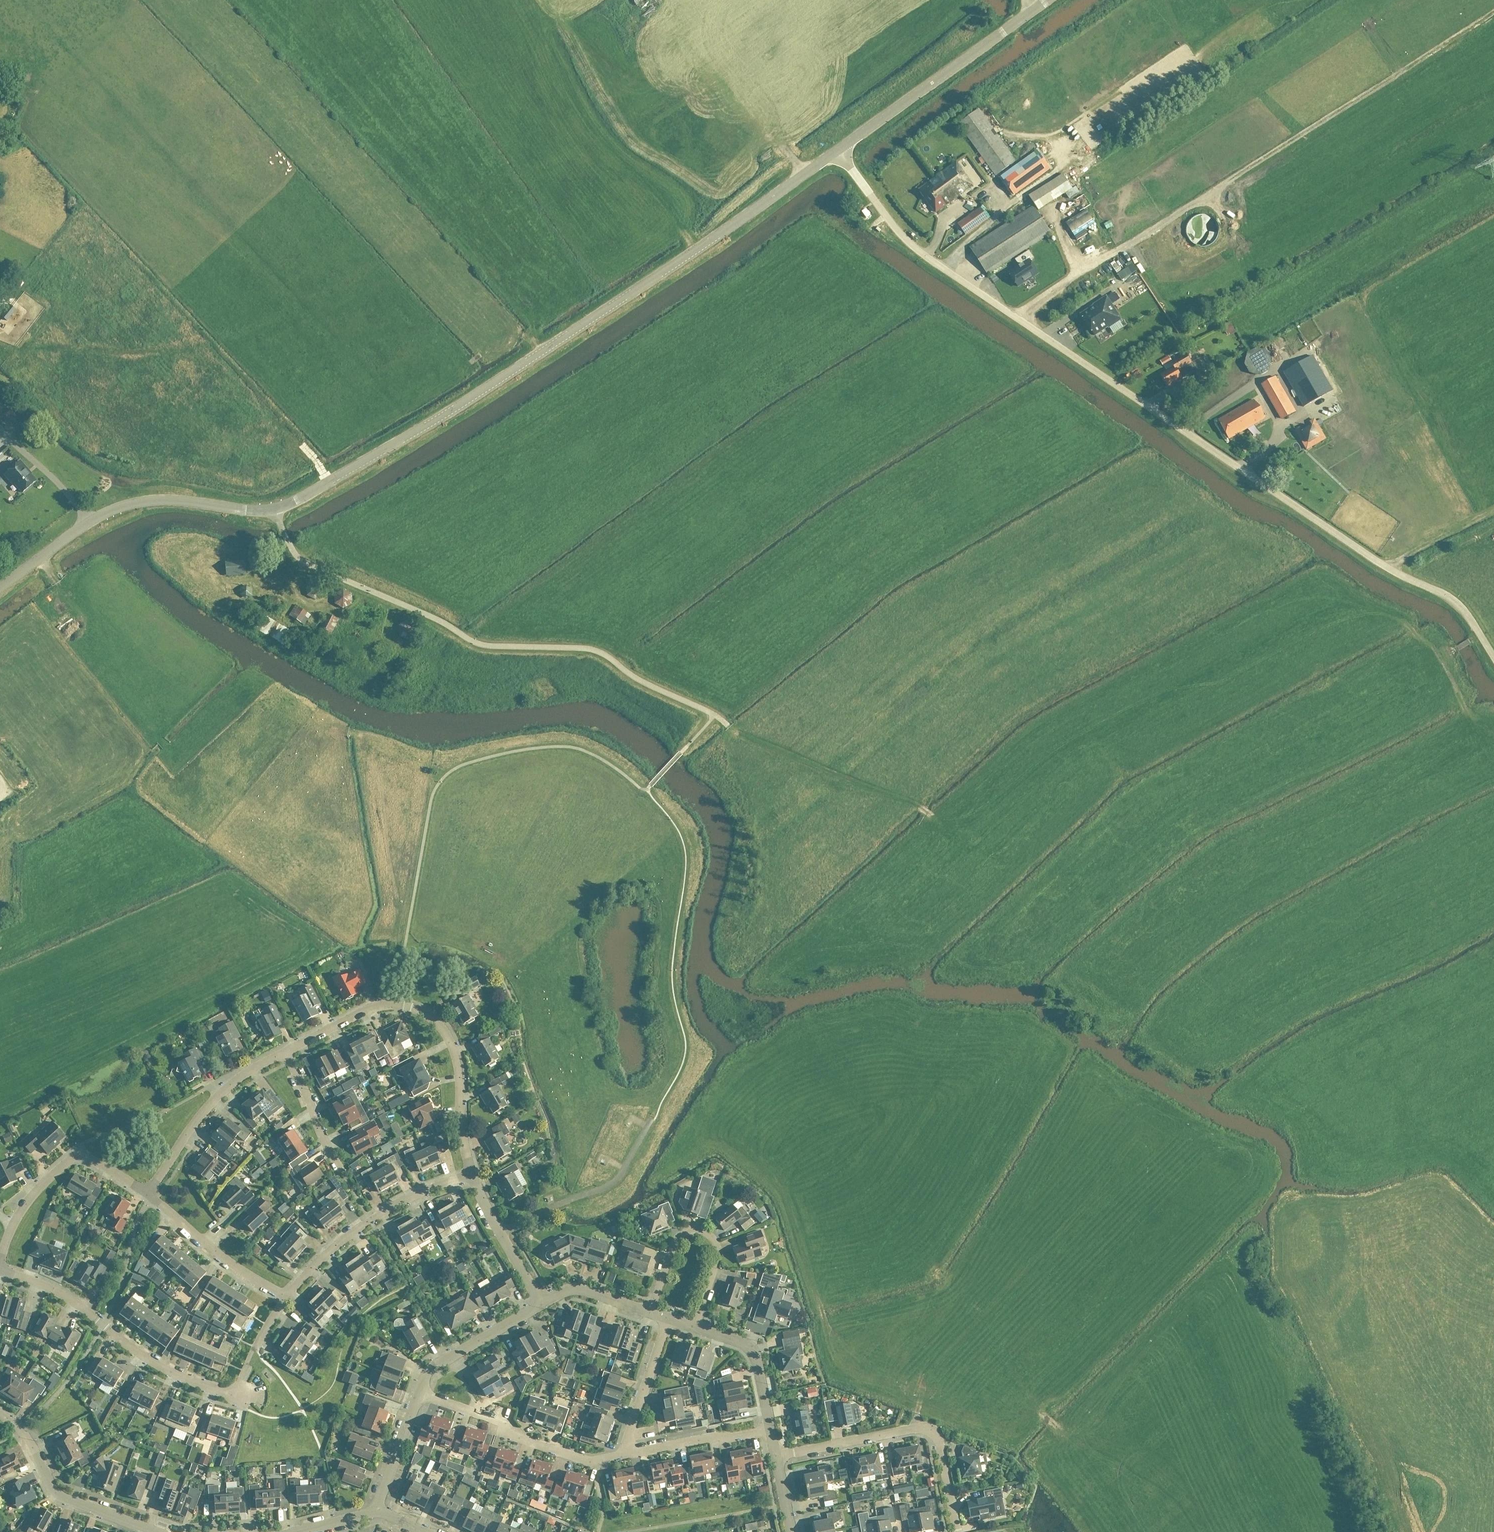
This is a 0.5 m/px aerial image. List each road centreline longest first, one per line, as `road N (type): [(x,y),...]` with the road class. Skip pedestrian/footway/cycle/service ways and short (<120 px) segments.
road 1 (unclassified): [(1493,659),(1450,599),(1377,565),(924,256),(838,151)]
road 2 (unclassified): [(273,509),(437,420),(838,151)]
road 3 (unclassified): [(273,509),(307,565),(480,645),(597,652),(729,726)]
road 4 (unclassified): [(0,589),(114,510),(159,501),(273,509)]
road 5 (residential): [(234,1398),(136,1352),(48,1288),(0,1271)]
road 6 (residential): [(957,1531),(939,1440),(926,1428),(775,1457)]
road 7 (unclassified): [(838,151),(1047,0)]
road 8 (residential): [(418,1394),(587,1461),(633,1454)]
road 9 (residential): [(284,1294),(370,1221),(469,1174)]
road 10 (residential): [(695,1328),(718,1255),(701,1231),(675,1241),(650,1313)]
road 11 (residential): [(152,1531),(52,1493),(29,1443),(0,1415)]
road 12 (residential): [(148,1194),(213,1102),(283,1053)]
road 13 (unclassified): [(500,1233),(615,1181),(652,1120)]
road 14 (residential): [(469,1174),(451,1044),(435,1021),(409,1008)]
road 15 (residential): [(284,1294),(236,1267),(148,1194)]
road 16 (residential): [(418,1394),(434,1368),(540,1304)]
road 17 (residential): [(695,1328),(753,1353),(771,1431)]
road 18 (residential): [(633,1454),(629,1434),(668,1319)]
road 19 (residential): [(633,1454),(771,1431)]
road 20 (residential): [(283,1053),(367,1011),(409,1008)]
road 21 (residential): [(0,1261),(25,1206),(78,1153)]
road 22 (residential): [(340,1169),(283,1053)]
road 23 (residential): [(376,1512),(418,1394)]

